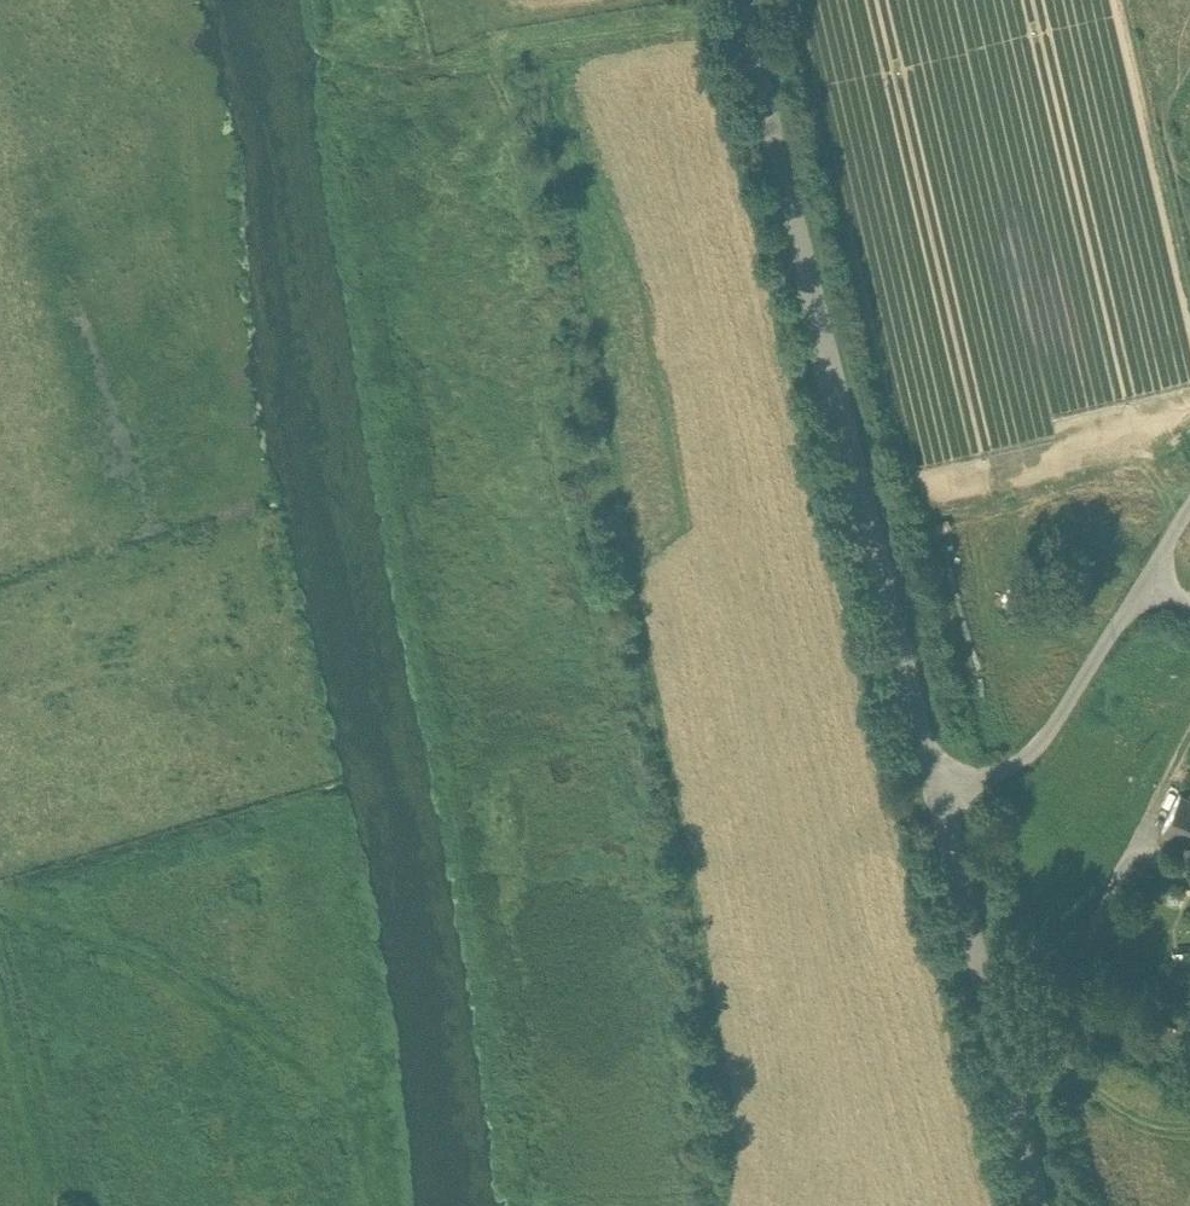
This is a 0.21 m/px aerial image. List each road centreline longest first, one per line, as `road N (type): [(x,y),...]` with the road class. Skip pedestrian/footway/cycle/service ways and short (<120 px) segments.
road 1 (unclassified): [(953,789),(746,0)]
road 2 (unclassified): [(953,789),(1042,1205)]
road 3 (unclassified): [(1189,499),(1036,741),(1002,773),(953,789)]

